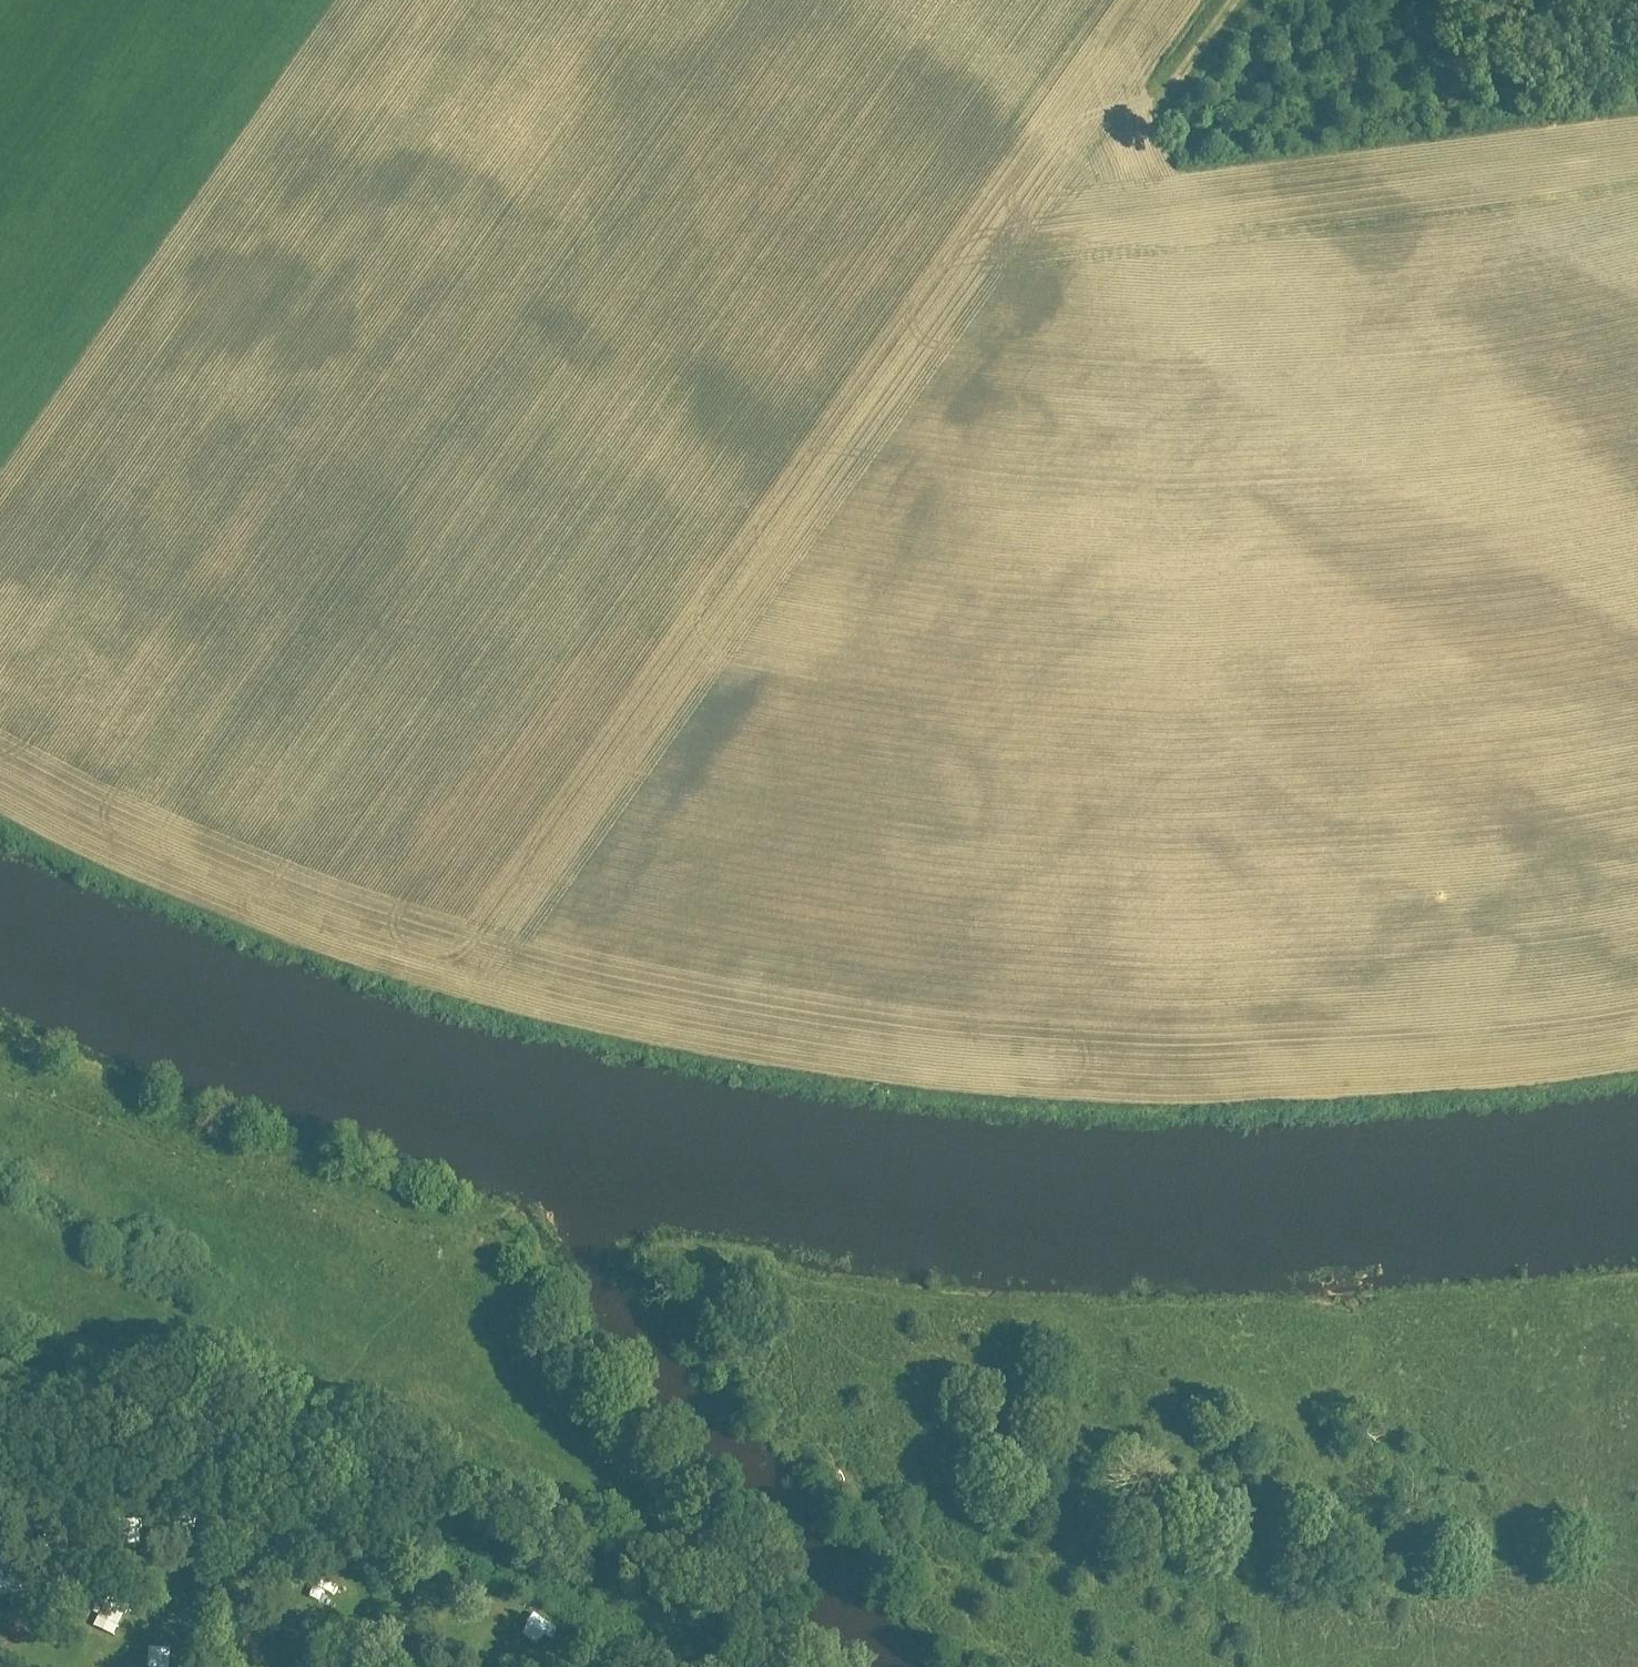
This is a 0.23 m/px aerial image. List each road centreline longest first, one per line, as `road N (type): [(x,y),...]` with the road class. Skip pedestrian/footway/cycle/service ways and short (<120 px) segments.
road 1 (track): [(0,1066),(408,1212)]

